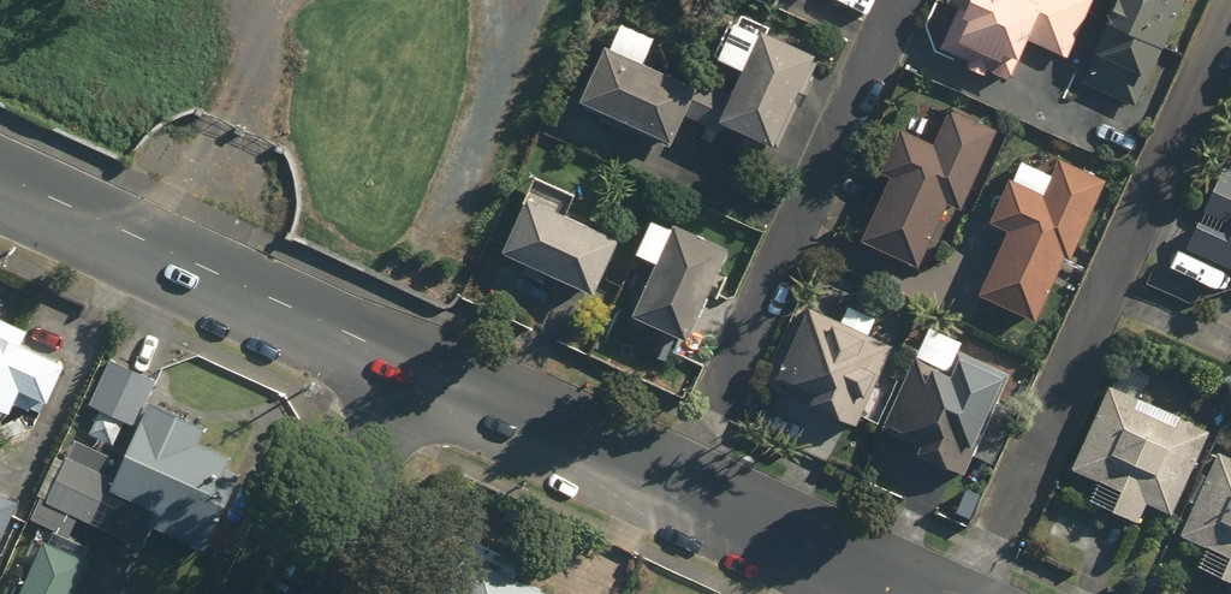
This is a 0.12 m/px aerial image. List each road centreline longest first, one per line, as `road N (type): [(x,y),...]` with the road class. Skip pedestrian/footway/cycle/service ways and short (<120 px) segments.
road 1 (residential): [(969,593),(1230,17)]
road 2 (residential): [(898,0),(678,492)]
road 3 (residential): [(412,366),(0,181)]
road 4 (residential): [(678,492),(412,366)]
road 5 (residential): [(308,593),(412,366)]
road 6 (residential): [(904,593),(678,492)]

